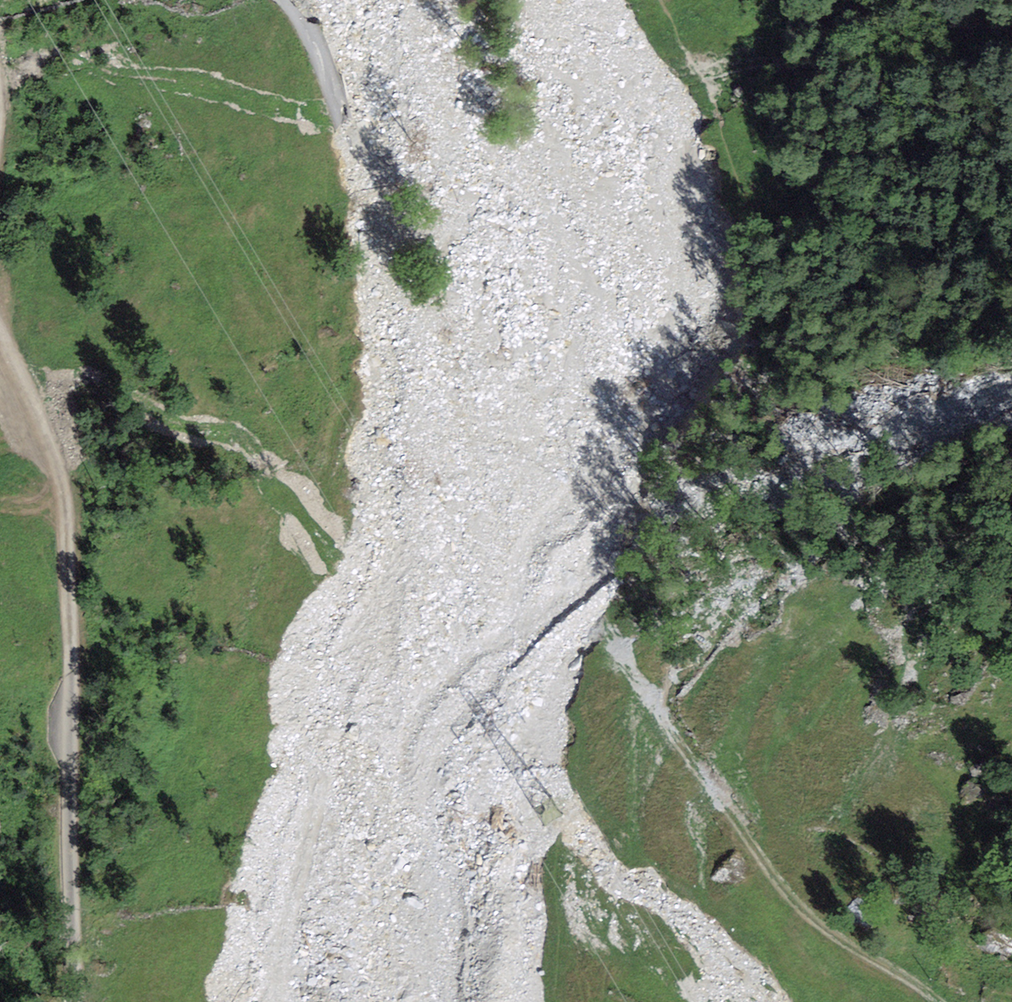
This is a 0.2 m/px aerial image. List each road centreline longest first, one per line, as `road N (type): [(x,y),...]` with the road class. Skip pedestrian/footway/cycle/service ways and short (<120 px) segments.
road 1 (unclassified): [(522,1001),(500,846),(555,570),(563,421),(553,396),(533,381),(437,341),(419,326),(330,81),(309,32),(284,0)]
road 2 (track): [(73,1001),(66,511),(0,335)]
road 3 (track): [(935,1001),(799,918),(581,586),(555,570)]
road 4 (track): [(553,396),(576,368),(596,312),(622,189),(623,81),(592,0)]

